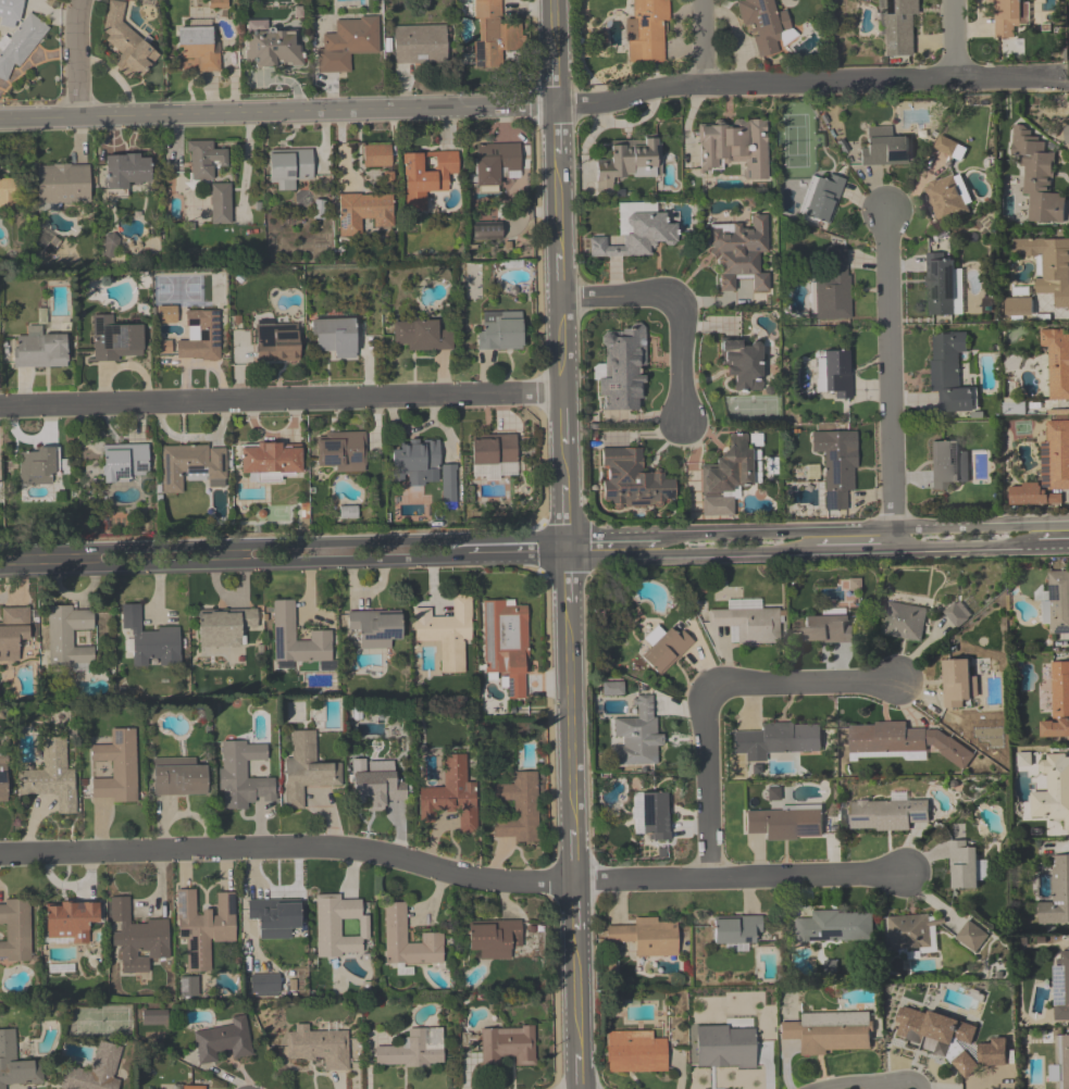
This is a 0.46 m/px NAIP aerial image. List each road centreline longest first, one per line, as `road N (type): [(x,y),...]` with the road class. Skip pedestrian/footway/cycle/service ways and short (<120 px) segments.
road 1 (residential): [(0,855),(336,848),(486,880),(572,881)]
road 2 (tertiary): [(567,539),(0,554)]
road 3 (residential): [(0,405),(563,390)]
road 4 (tertiary): [(0,120),(556,104)]
road 5 (residential): [(556,104),(705,87),(1068,85)]
road 6 (tertiary): [(0,570),(467,558)]
road 7 (tertiary): [(1068,526),(659,537)]
road 8 (tertiary): [(559,178),(567,555)]
road 9 (residential): [(572,881),(910,878)]
road 10 (residential): [(885,214),(895,548)]
road 11 (tertiary): [(568,625),(572,881)]
road 12 (tertiary): [(567,555),(817,550)]
road 13 (residential): [(562,297),(672,299),(682,329),(683,424)]
road 14 (residential): [(713,696),(734,686),(897,683)]
road 15 (residential): [(713,696),(705,716),(709,879)]
road 16 (tertiary): [(895,548),(1037,544)]

